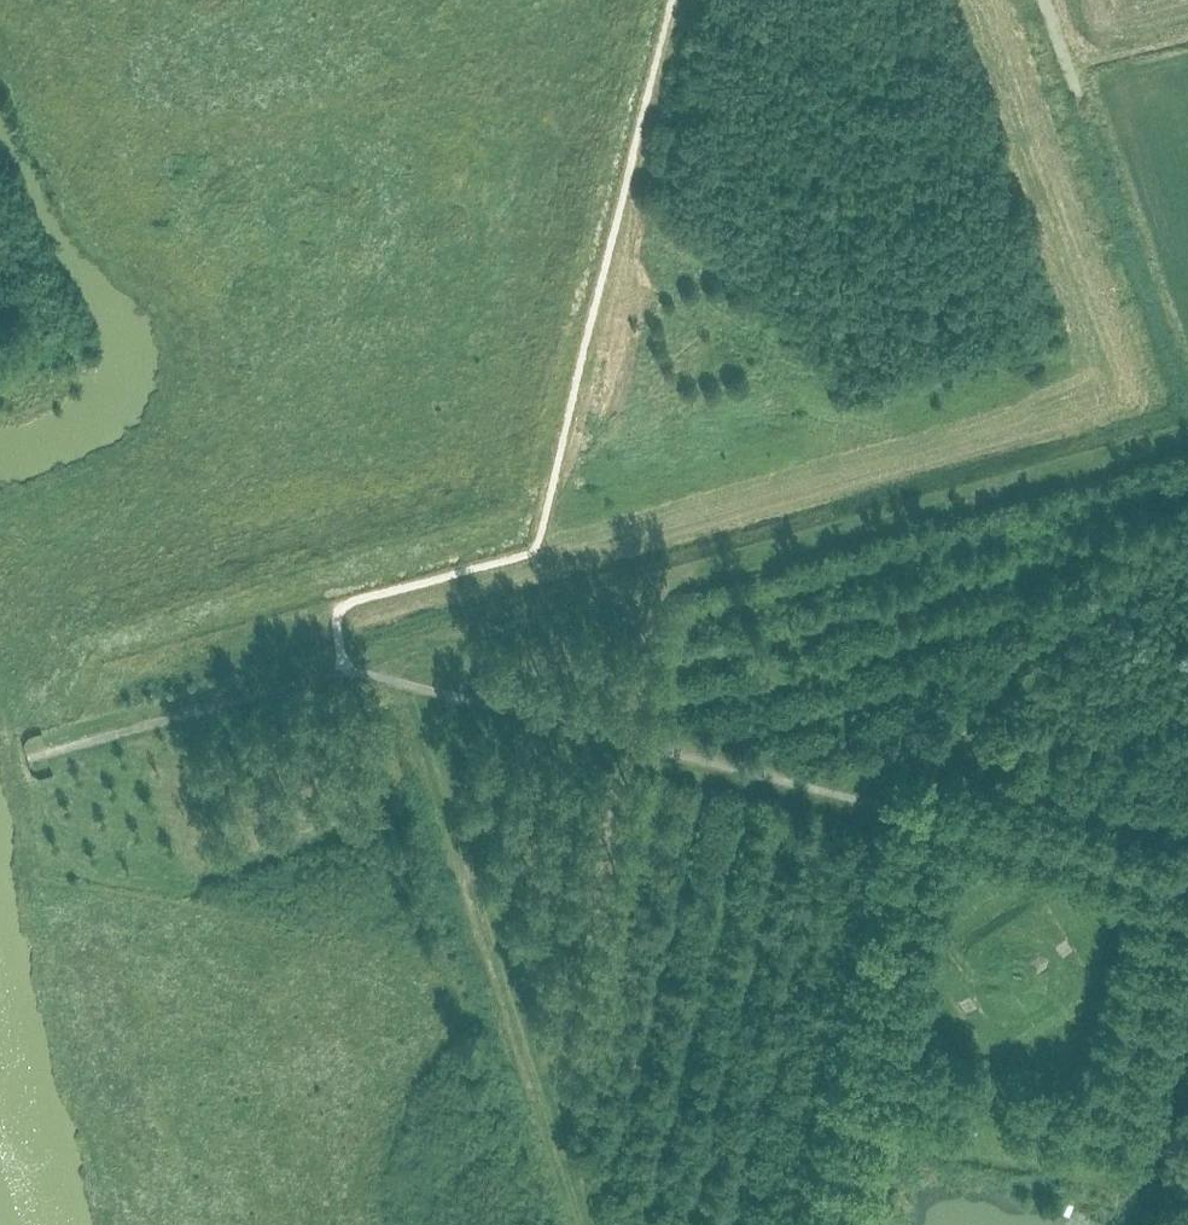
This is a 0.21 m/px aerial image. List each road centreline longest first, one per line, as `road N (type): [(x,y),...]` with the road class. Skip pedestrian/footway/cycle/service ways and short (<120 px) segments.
road 1 (track): [(827,1224),(926,821)]
road 2 (track): [(828,1220),(557,1149)]

